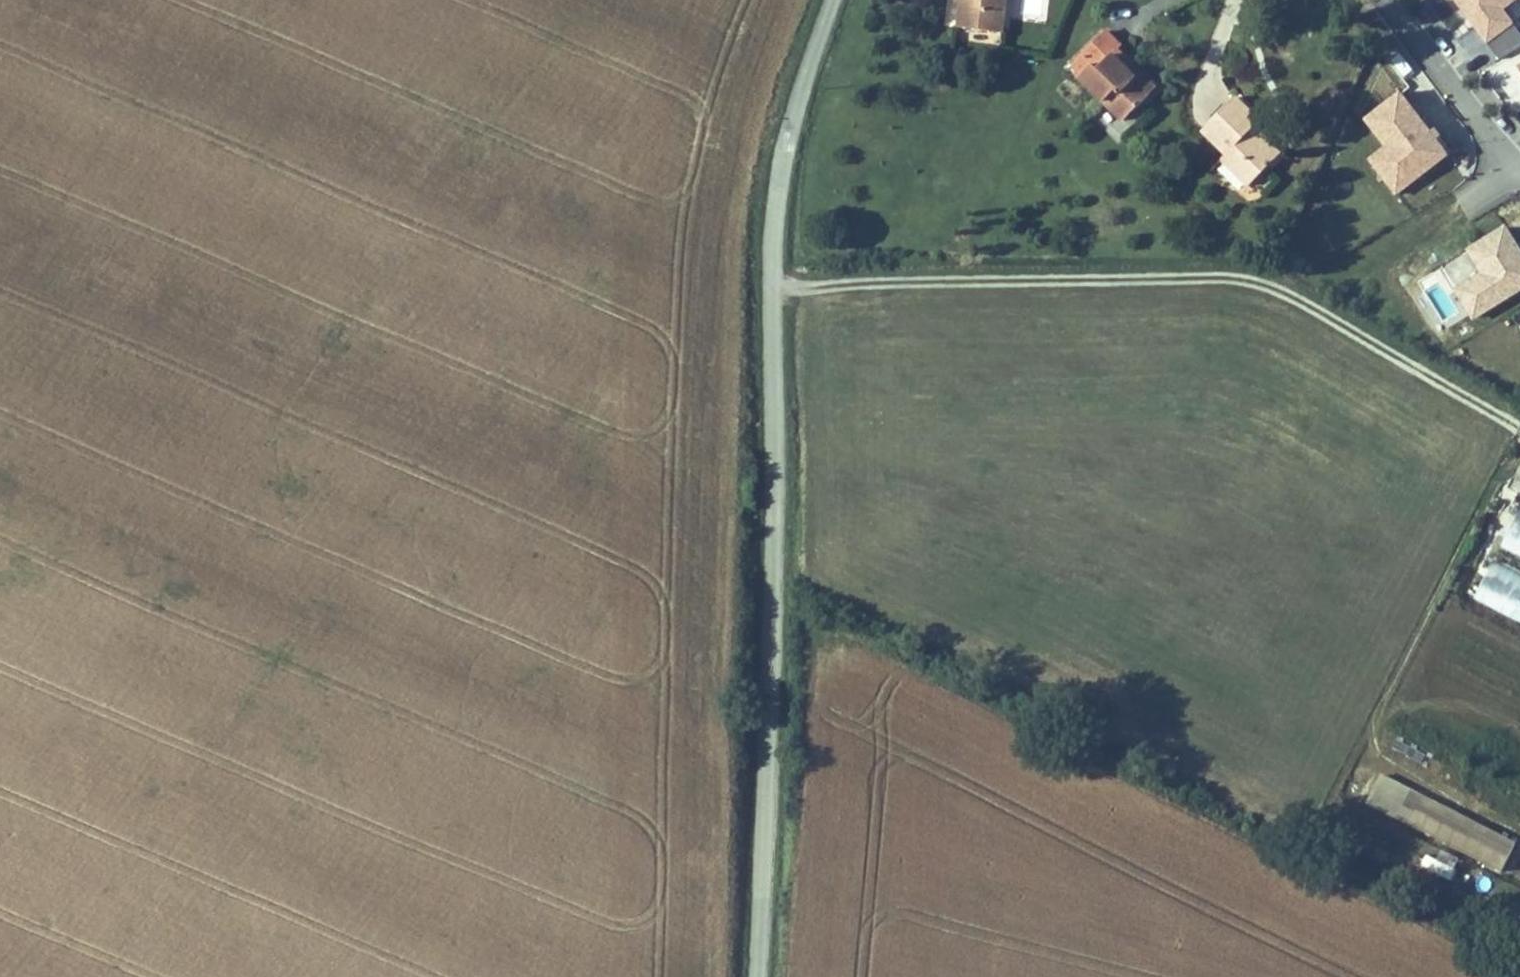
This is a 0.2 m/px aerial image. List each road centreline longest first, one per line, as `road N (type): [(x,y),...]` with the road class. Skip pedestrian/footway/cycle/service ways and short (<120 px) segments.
road 1 (tertiary): [(835,0),(790,139),(780,202),(776,616),(758,976)]
road 2 (residential): [(1395,0),(1519,166)]

